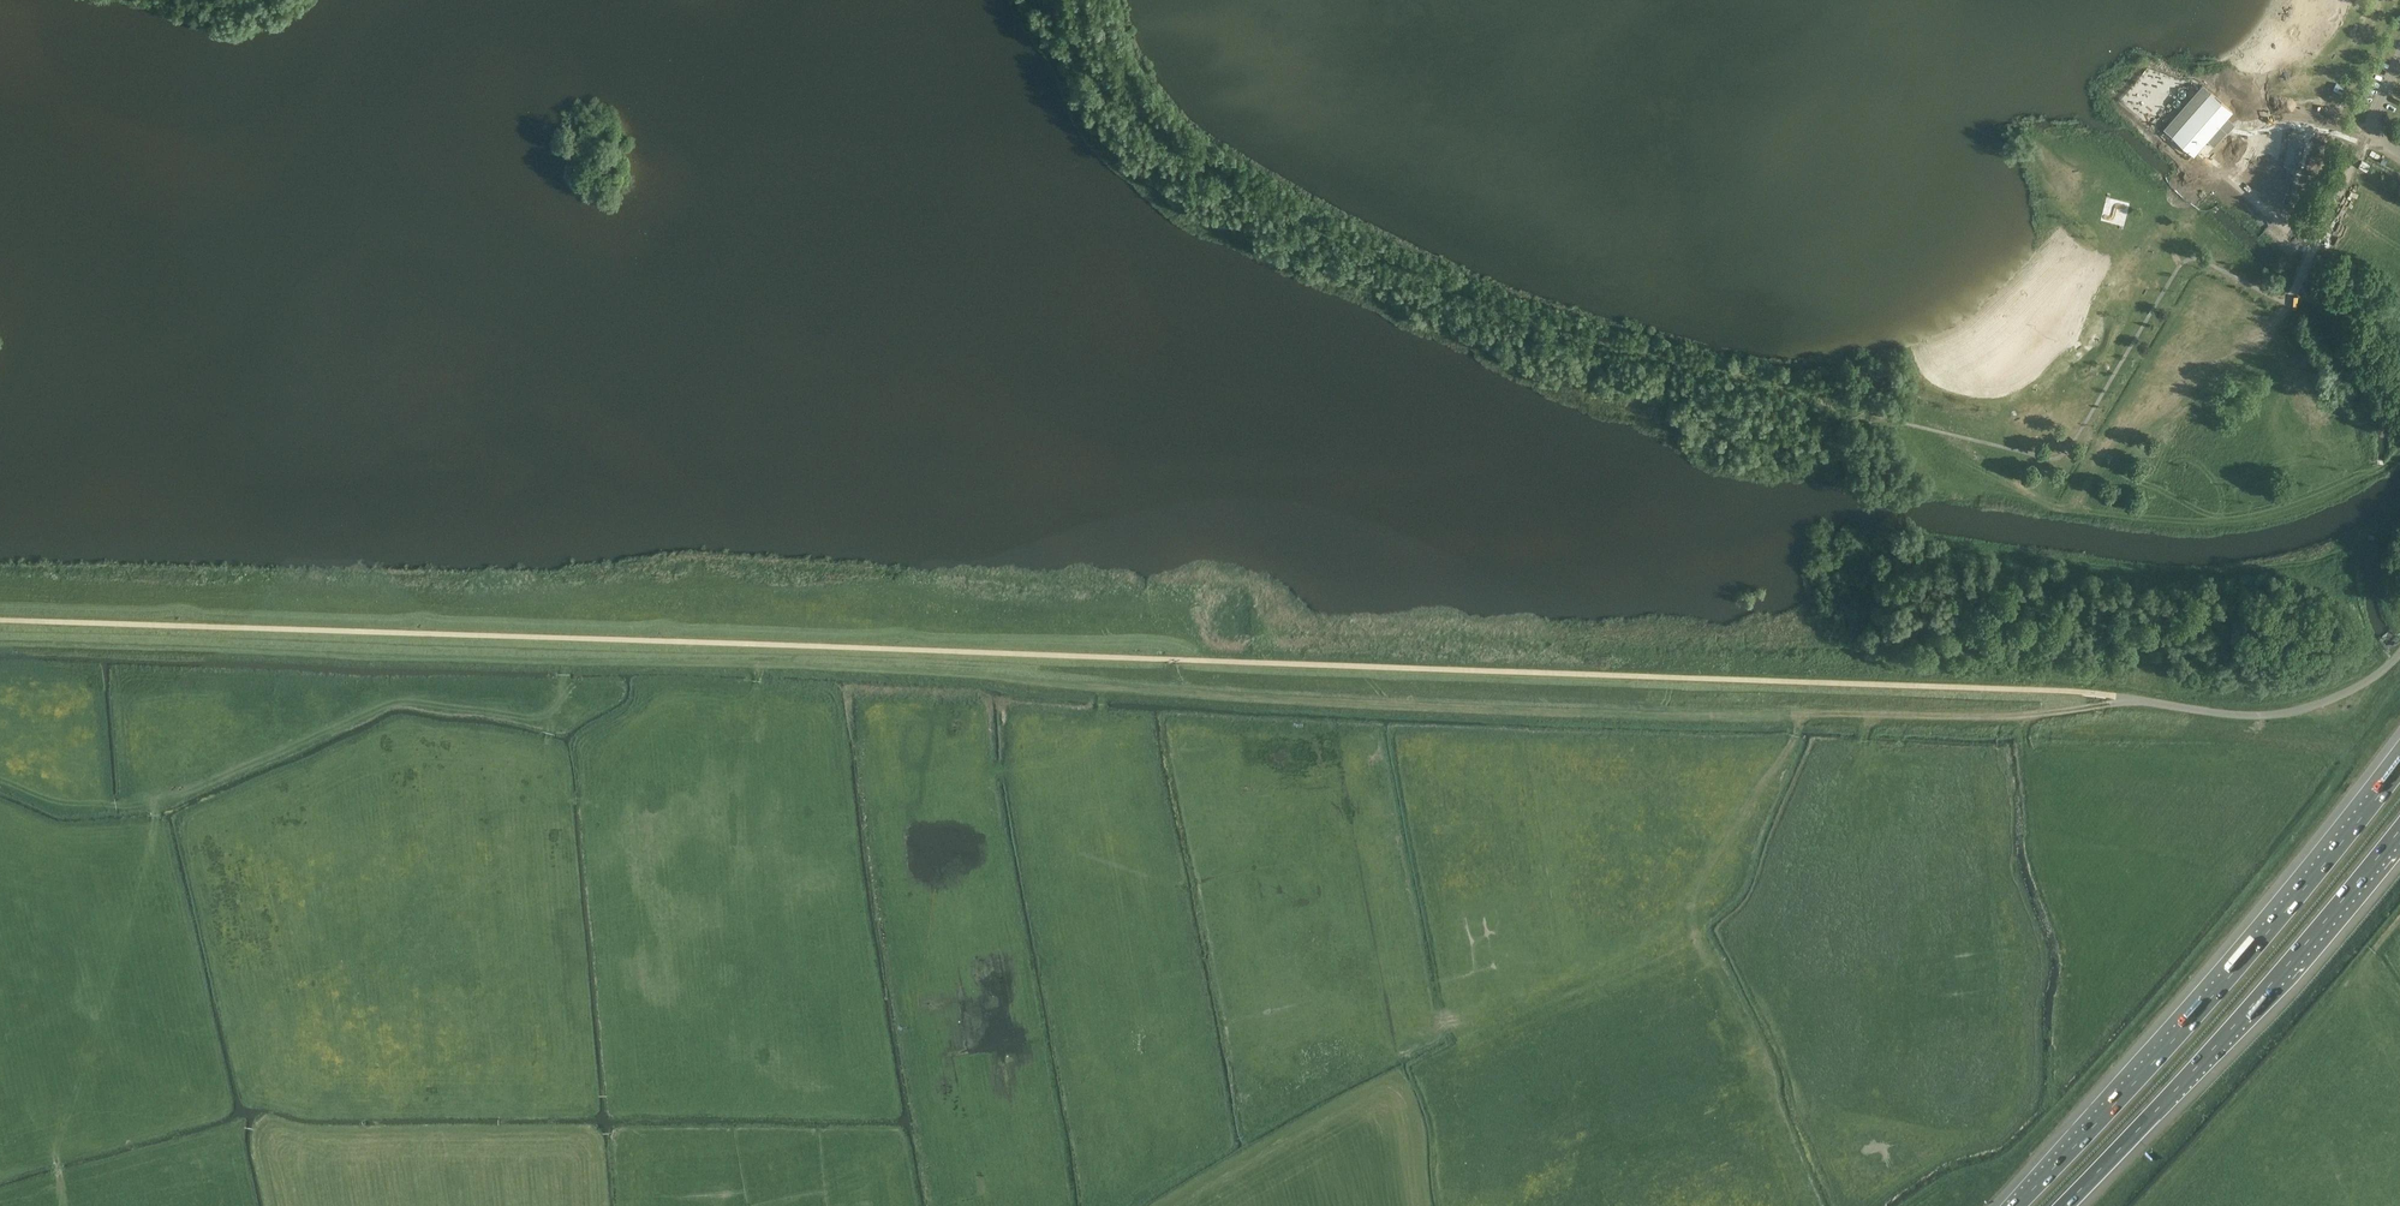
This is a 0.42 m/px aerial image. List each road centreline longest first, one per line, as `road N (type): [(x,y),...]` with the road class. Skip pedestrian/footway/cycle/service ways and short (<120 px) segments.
road 1 (motorway): [(2399,768),(2235,970),(2018,1205)]
road 2 (motorway): [(2064,1205),(2263,993),(2399,827)]

